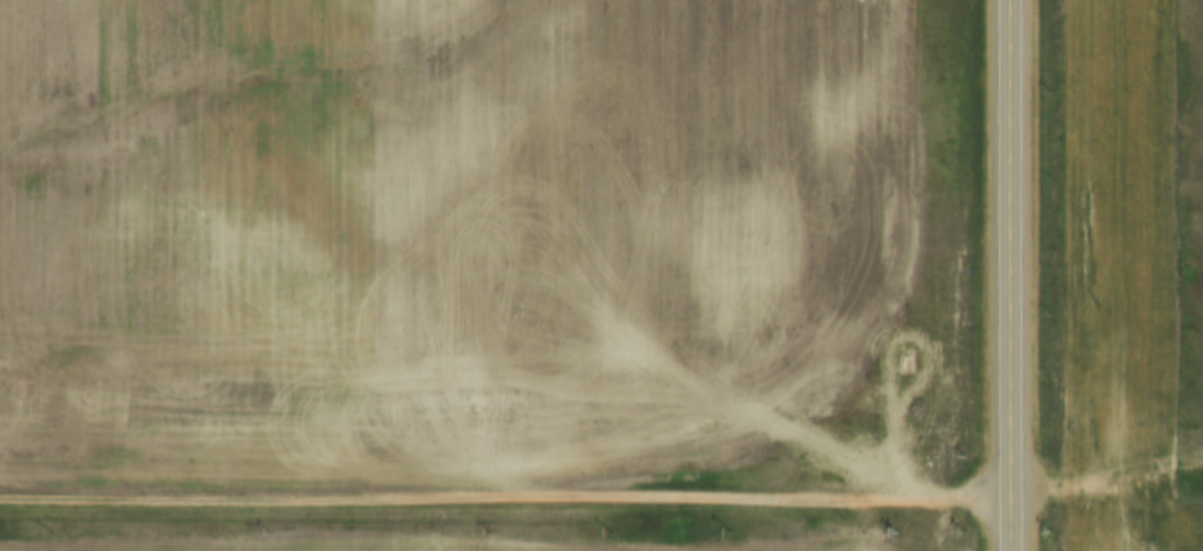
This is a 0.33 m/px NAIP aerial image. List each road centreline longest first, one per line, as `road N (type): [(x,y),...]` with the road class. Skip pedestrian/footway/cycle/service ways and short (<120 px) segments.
road 1 (track): [(1017,504),(553,516),(0,512)]
road 2 (tertiary): [(1017,550),(1017,0)]
road 3 (track): [(1017,504),(1202,468)]

